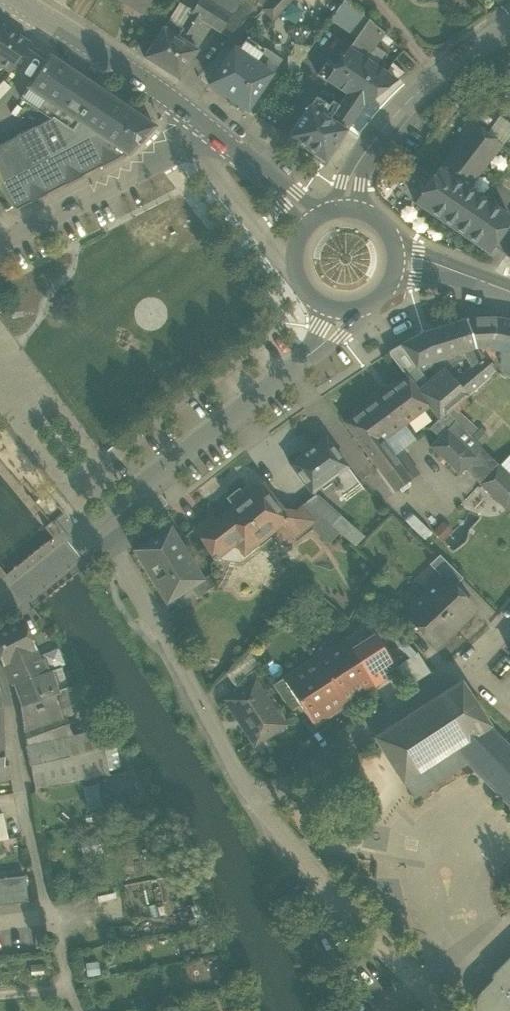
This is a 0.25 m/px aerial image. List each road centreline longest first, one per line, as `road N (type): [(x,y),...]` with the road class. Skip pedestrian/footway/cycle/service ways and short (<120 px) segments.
road 1 (residential): [(80,1010),(49,919),(0,683)]
road 2 (residential): [(90,528),(306,356),(339,309)]
road 3 (residential): [(251,807),(90,528)]
road 4 (residential): [(509,617),(468,661),(251,807)]
road 5 (residential): [(442,1010),(251,807)]
road 6 (residential): [(348,208),(358,163),(402,107),(509,24)]
road 7 (residential): [(201,123),(137,173),(0,244)]
road 8 (residential): [(201,123),(13,0)]
road 9 (residential): [(312,220),(201,123)]

